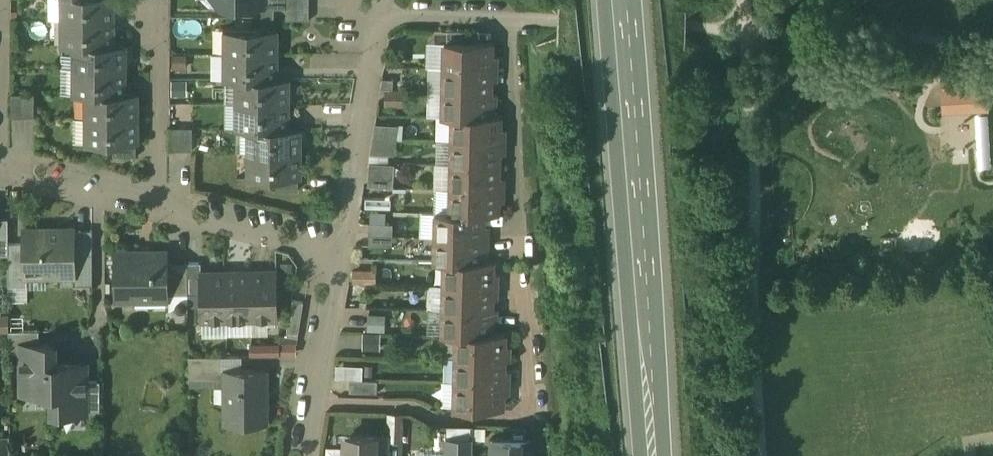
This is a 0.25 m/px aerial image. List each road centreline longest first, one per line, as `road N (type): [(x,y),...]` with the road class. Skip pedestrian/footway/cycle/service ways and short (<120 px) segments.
road 1 (primary): [(615,0),(652,455)]
road 2 (residential): [(343,248),(381,0)]
road 3 (residential): [(305,455),(343,248)]
road 4 (residential): [(169,208),(164,11)]
road 5 (residential): [(343,248),(169,208)]
road 6 (residential): [(169,208),(3,166)]
road 7 (residential): [(3,166),(5,0)]

